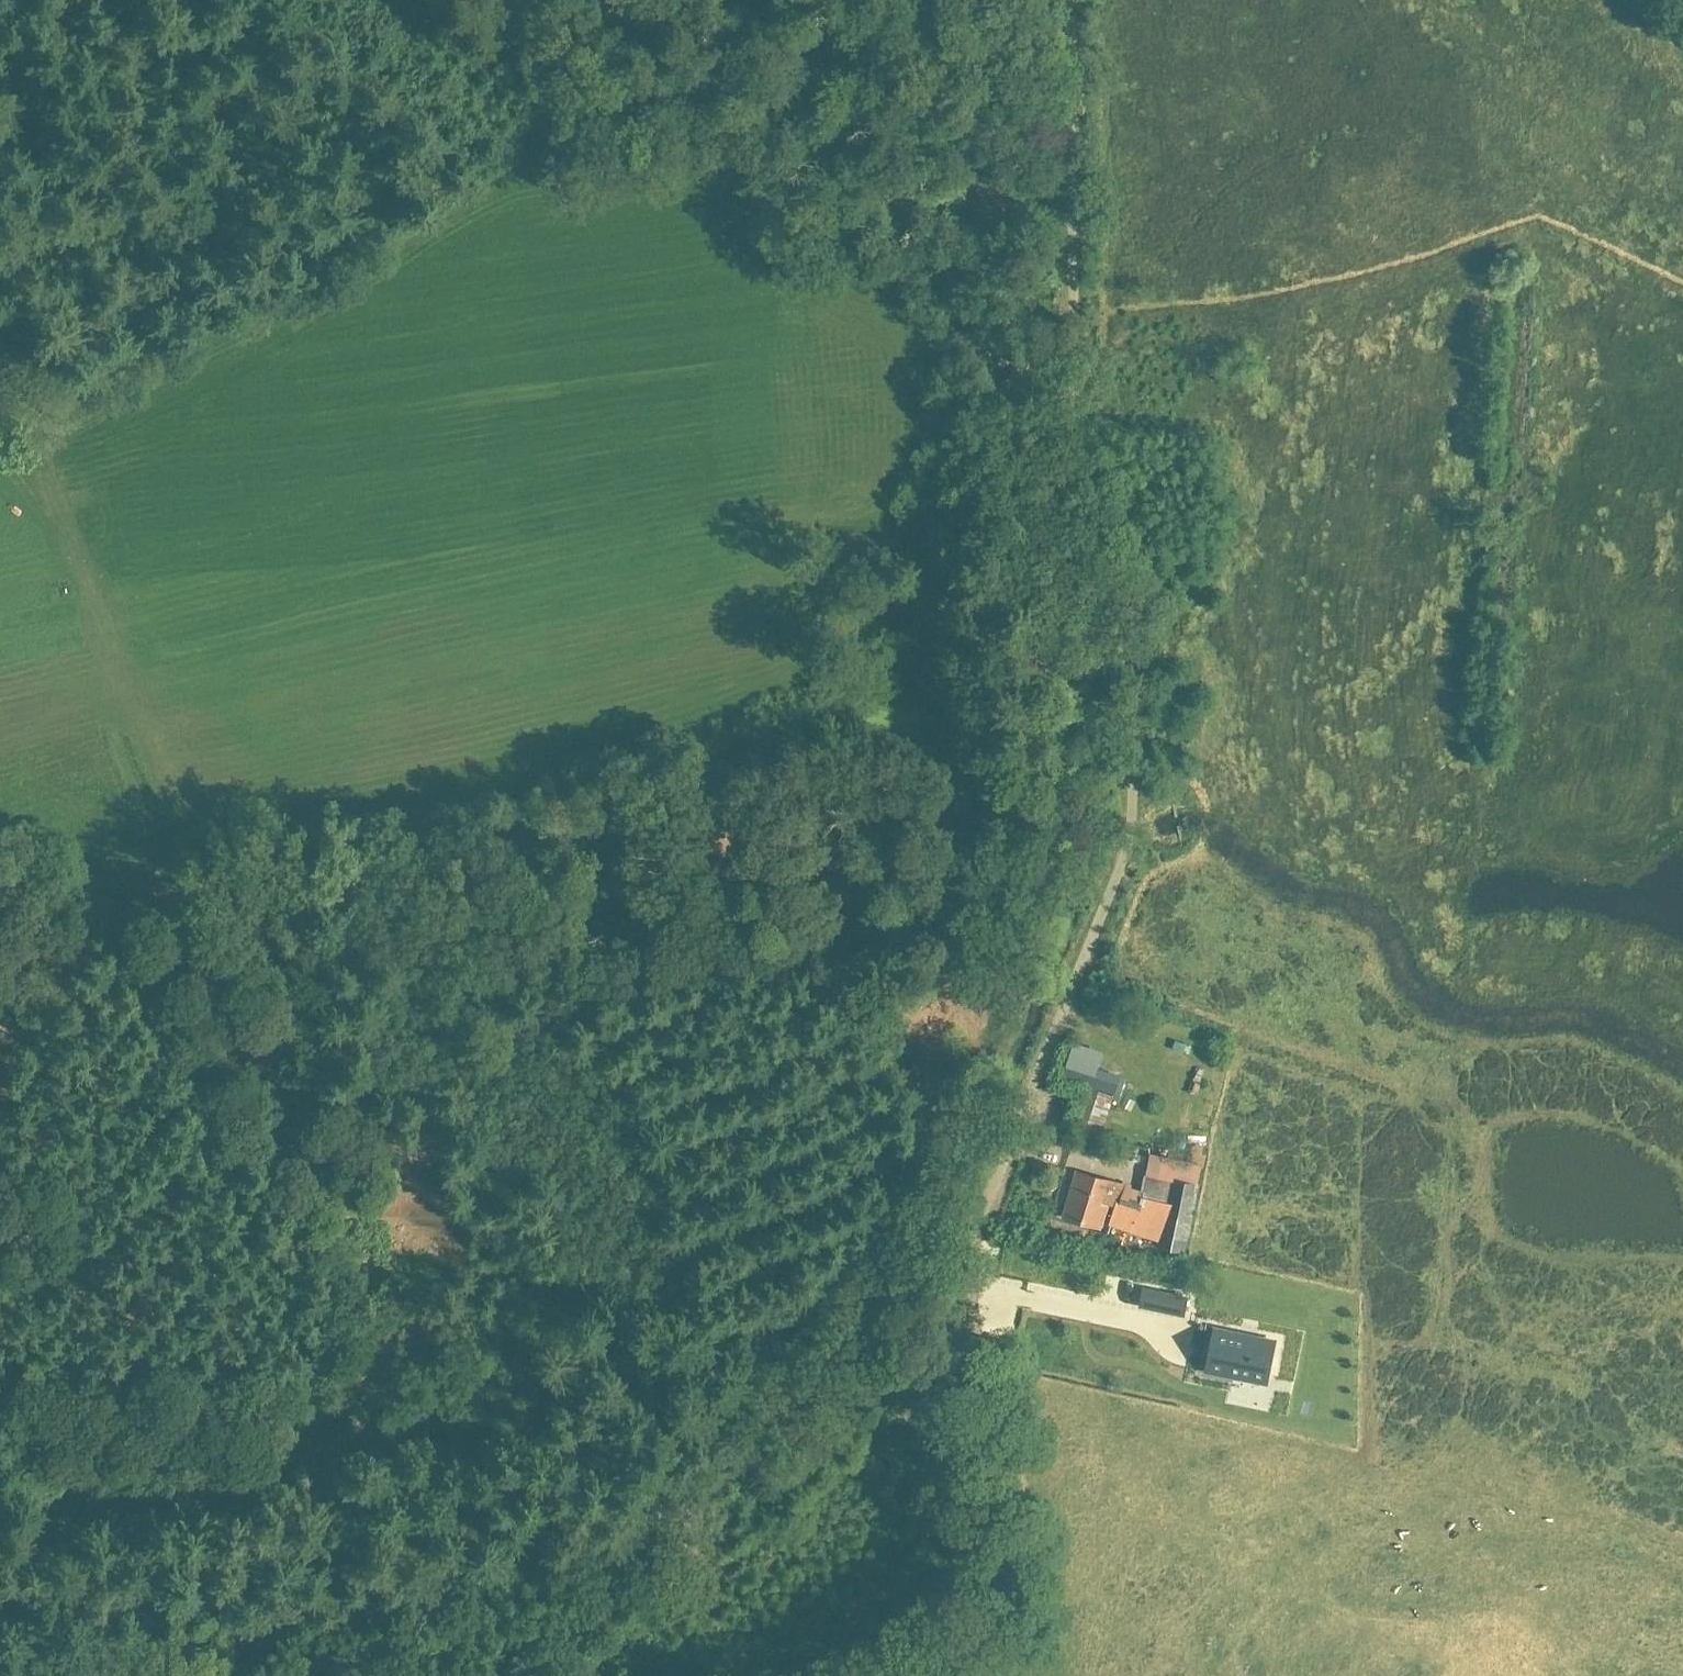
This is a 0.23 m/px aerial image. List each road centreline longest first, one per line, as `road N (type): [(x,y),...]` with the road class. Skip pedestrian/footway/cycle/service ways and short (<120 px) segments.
road 1 (unclassified): [(1072,0),(1076,376),(1127,597),(1131,824),(974,1243),(973,1293),(1012,1559),(1002,1596),(986,1614)]

